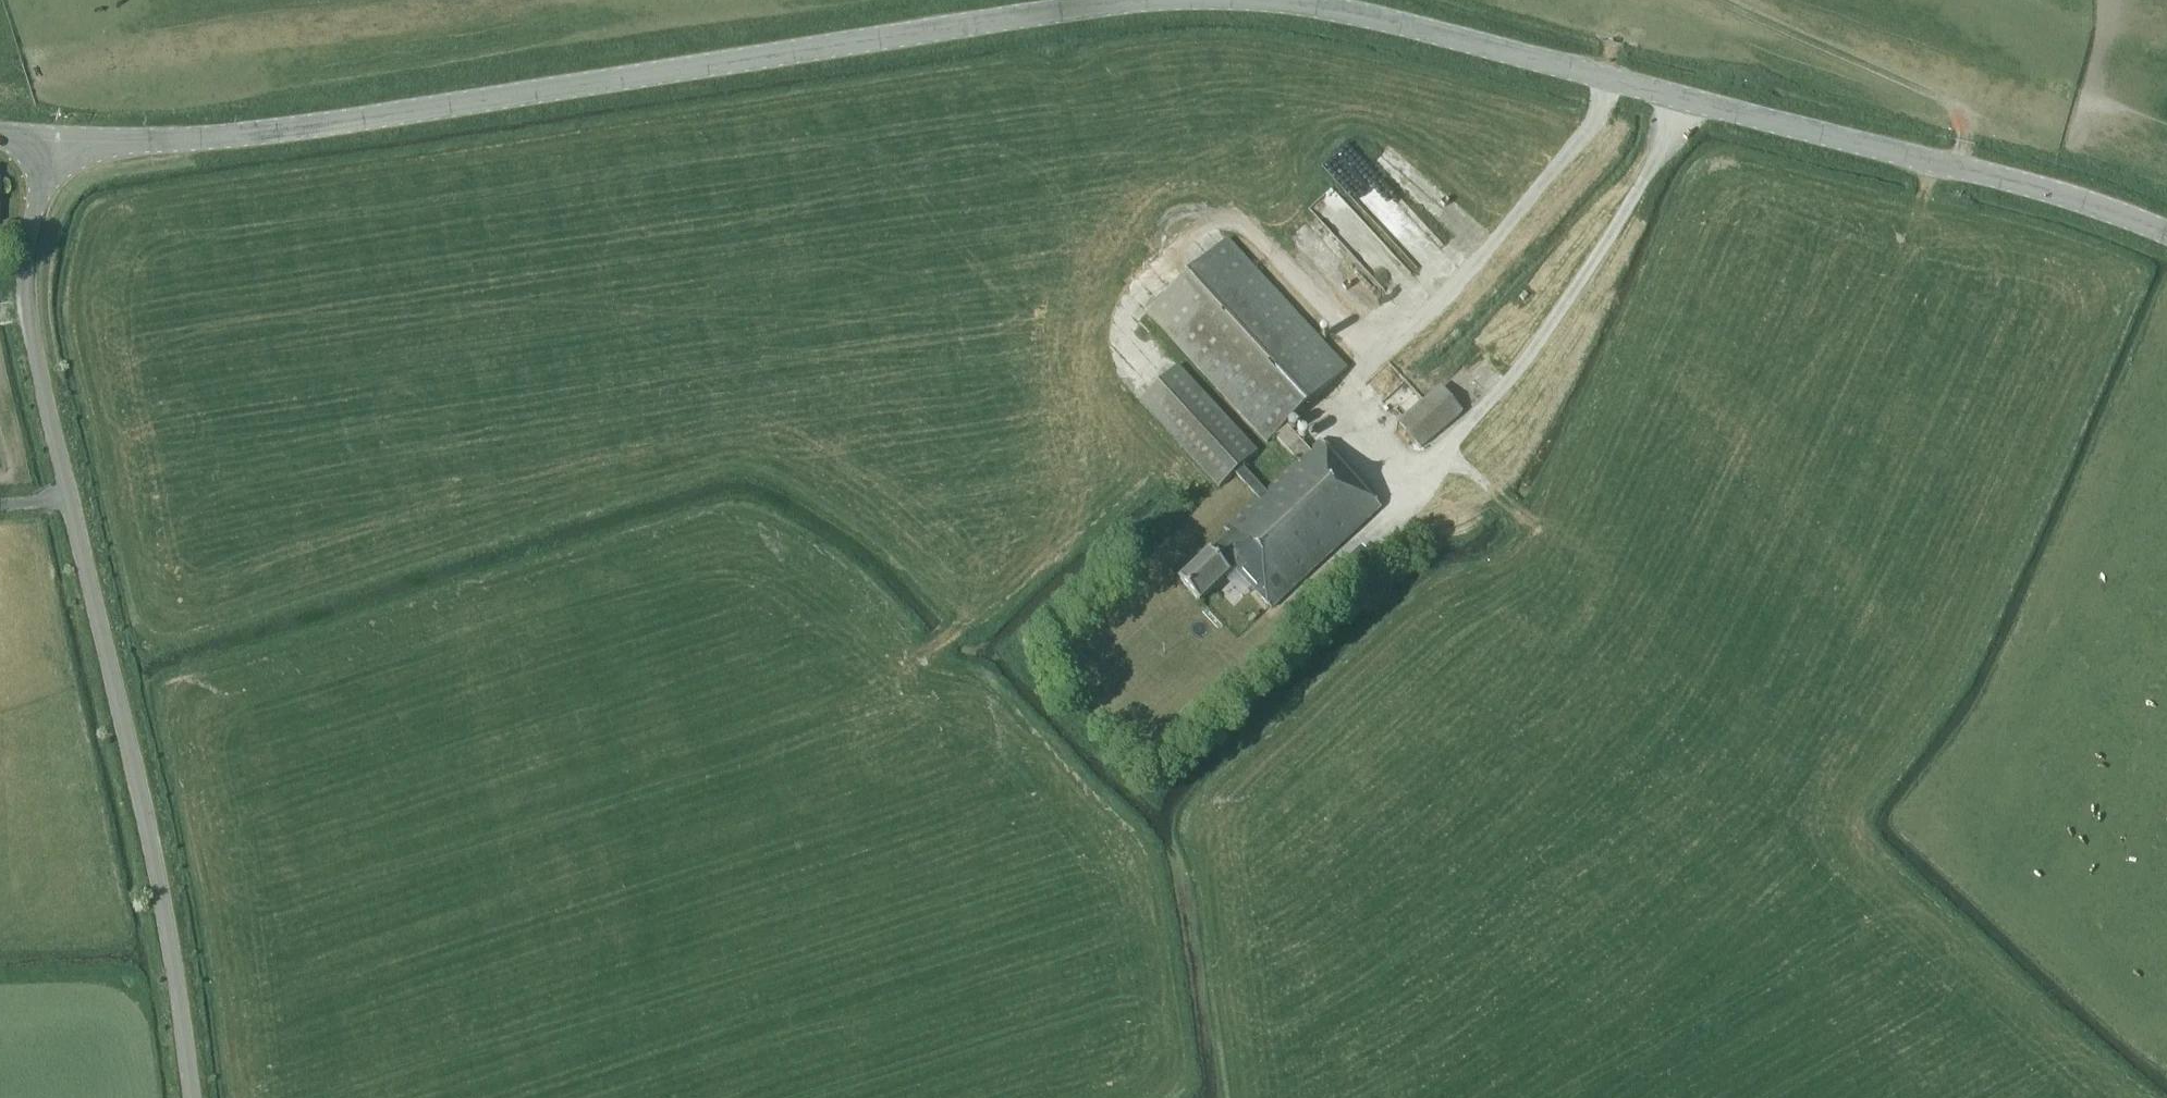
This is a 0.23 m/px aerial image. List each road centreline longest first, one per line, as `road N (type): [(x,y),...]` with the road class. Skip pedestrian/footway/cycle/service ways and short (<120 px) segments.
road 1 (tertiary): [(1139,0),(279,131),(57,137)]
road 2 (unclassified): [(192,1097),(149,835),(27,310),(29,238),(57,137)]
road 3 (tertiary): [(2166,232),(2029,185),(1401,24),(1270,0)]
road 4 (track): [(1957,167),(1966,129),(1945,101),(1721,0)]

